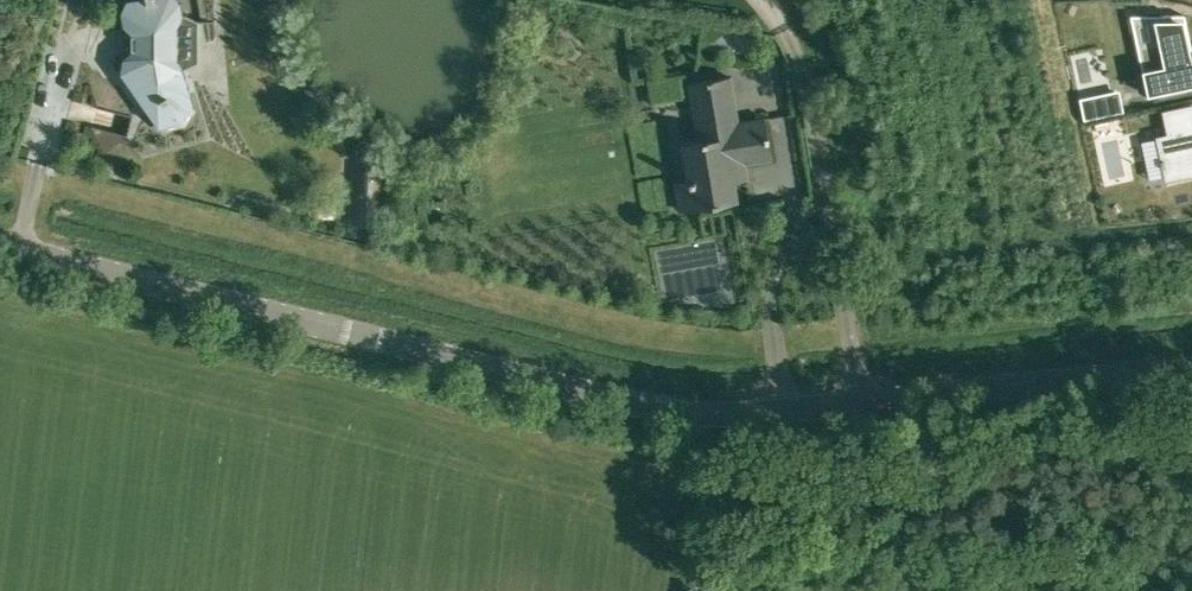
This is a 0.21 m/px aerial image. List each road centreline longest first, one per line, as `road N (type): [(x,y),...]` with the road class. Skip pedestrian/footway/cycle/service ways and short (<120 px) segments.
road 1 (unclassified): [(1191,368),(861,403),(672,411),(0,247)]

